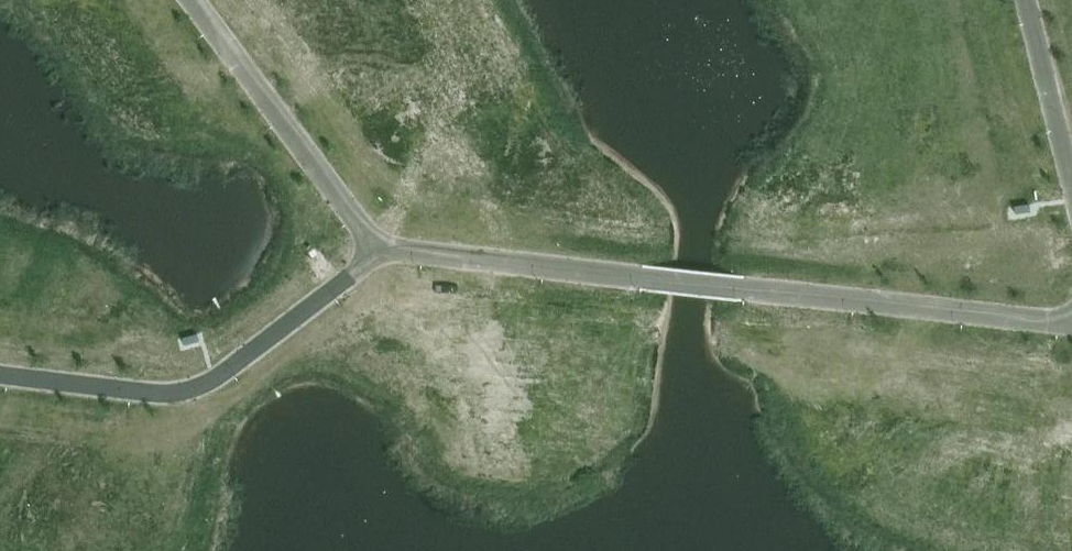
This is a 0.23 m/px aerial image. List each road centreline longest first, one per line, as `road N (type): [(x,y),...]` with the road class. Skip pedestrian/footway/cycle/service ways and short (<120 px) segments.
road 1 (residential): [(1071,322),(381,252)]
road 2 (residential): [(381,252),(204,387),(165,393),(0,375)]
road 3 (residential): [(381,252),(193,0)]
road 4 (residential): [(1071,179),(1027,0)]

